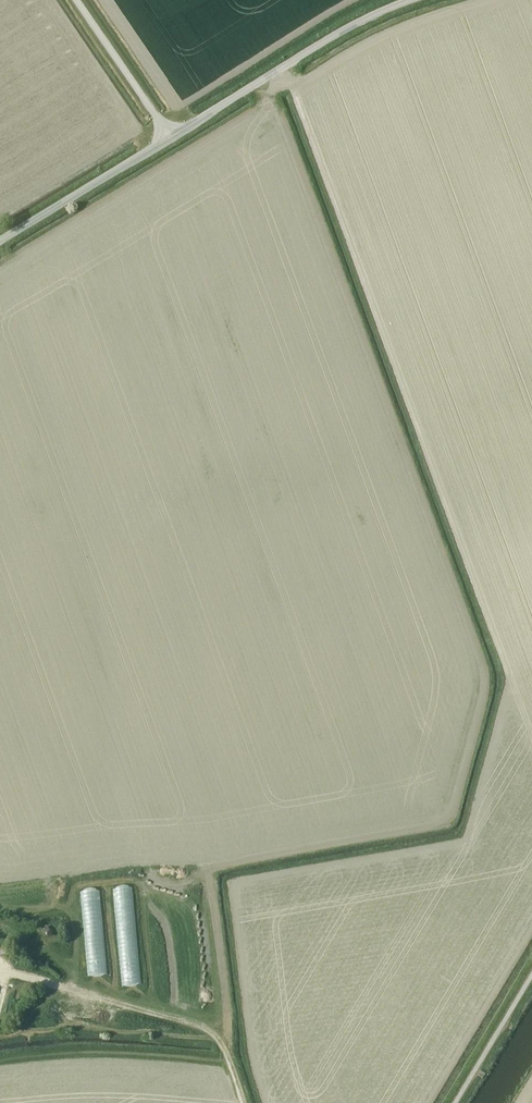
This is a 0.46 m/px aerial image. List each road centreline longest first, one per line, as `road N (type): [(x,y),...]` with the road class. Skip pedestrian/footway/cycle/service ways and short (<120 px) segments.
road 1 (tertiary): [(0,240),(351,25),(408,0)]
road 2 (track): [(51,985),(202,1031),(219,1042),(244,1102)]

